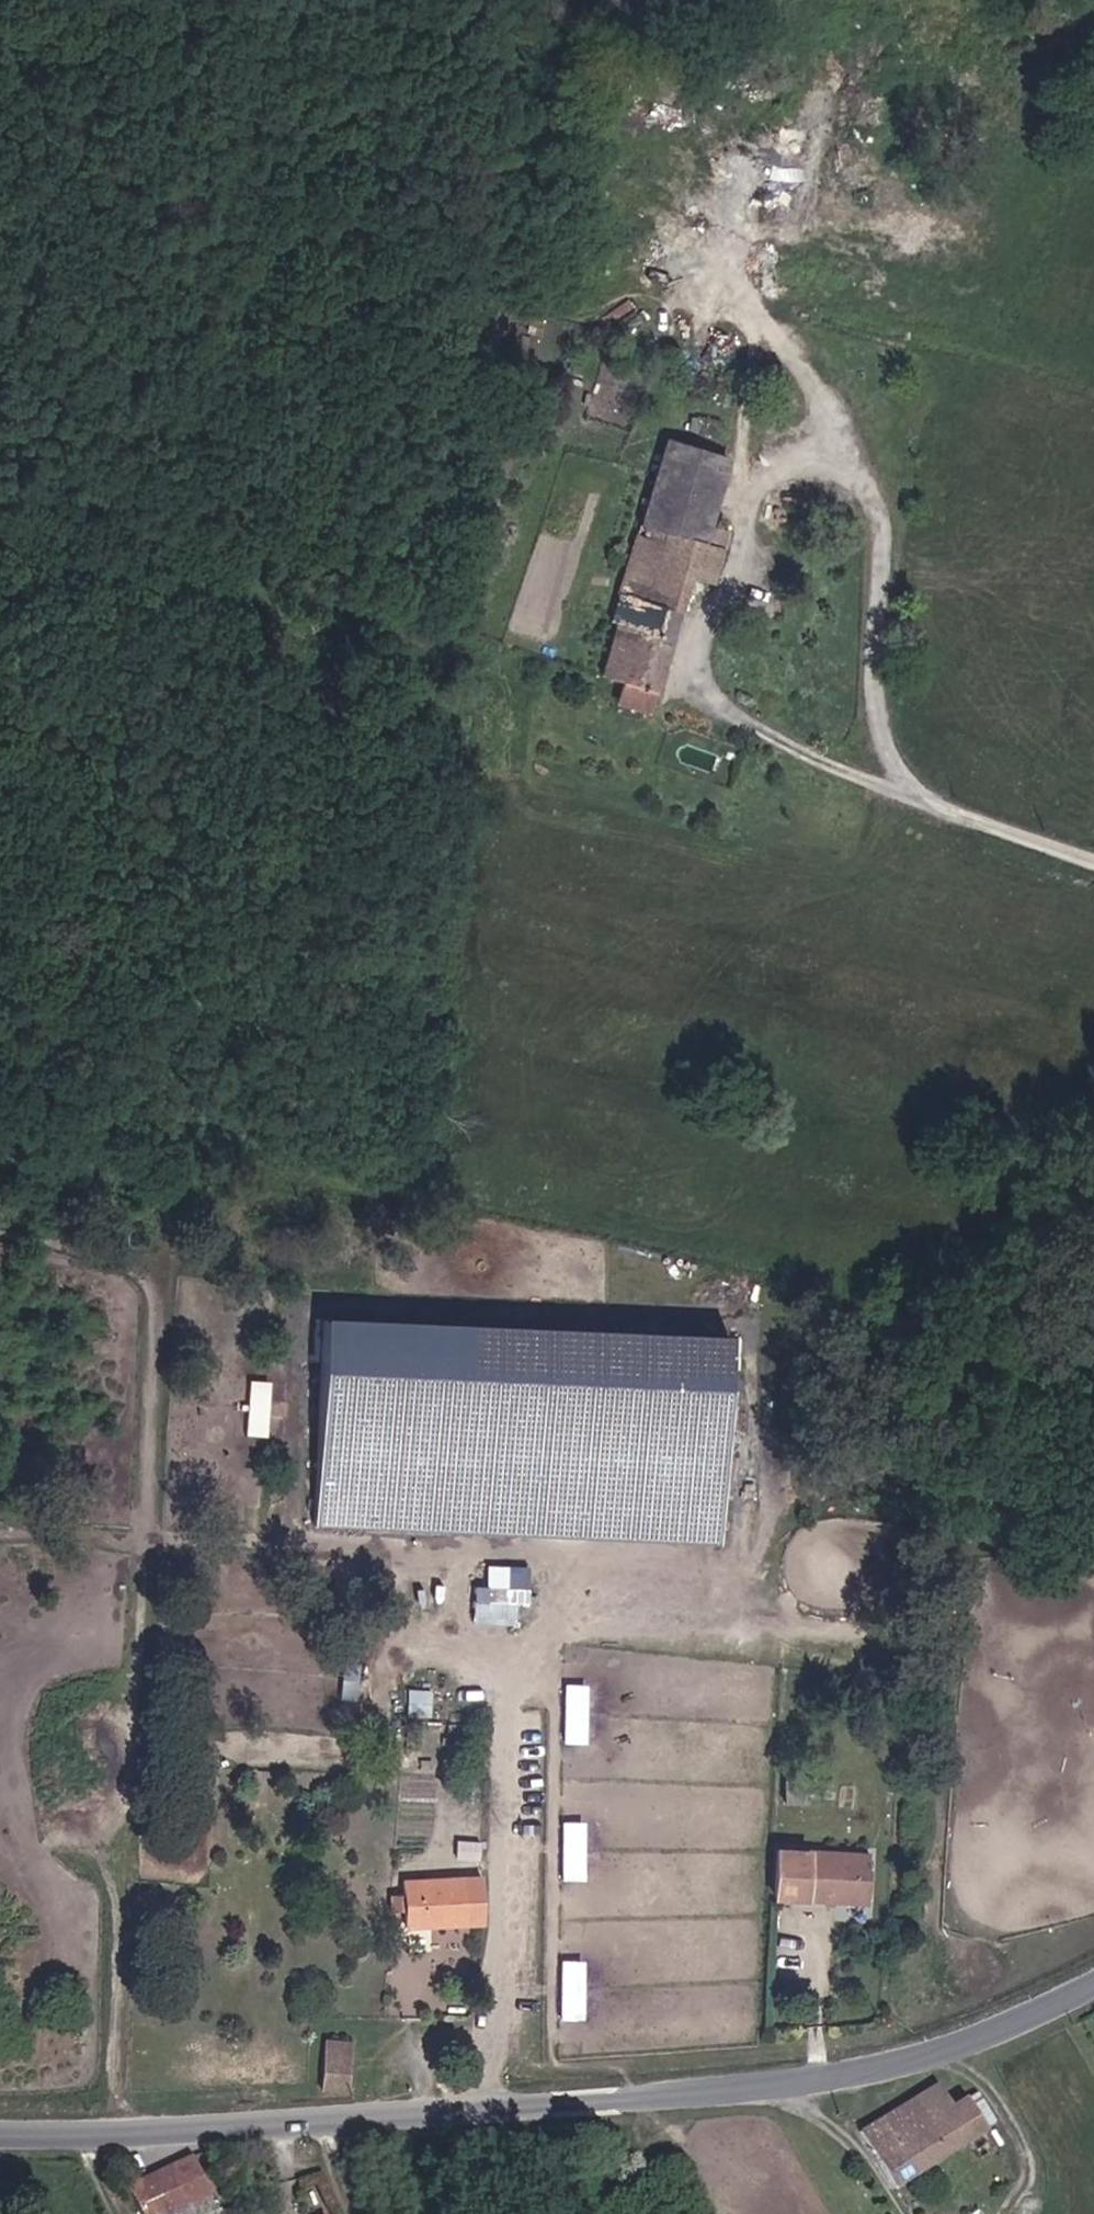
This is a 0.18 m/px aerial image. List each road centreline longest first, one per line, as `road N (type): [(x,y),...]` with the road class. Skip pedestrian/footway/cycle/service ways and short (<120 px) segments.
road 1 (unclassified): [(1093,1981),(676,2093),(134,2130),(0,2124)]

